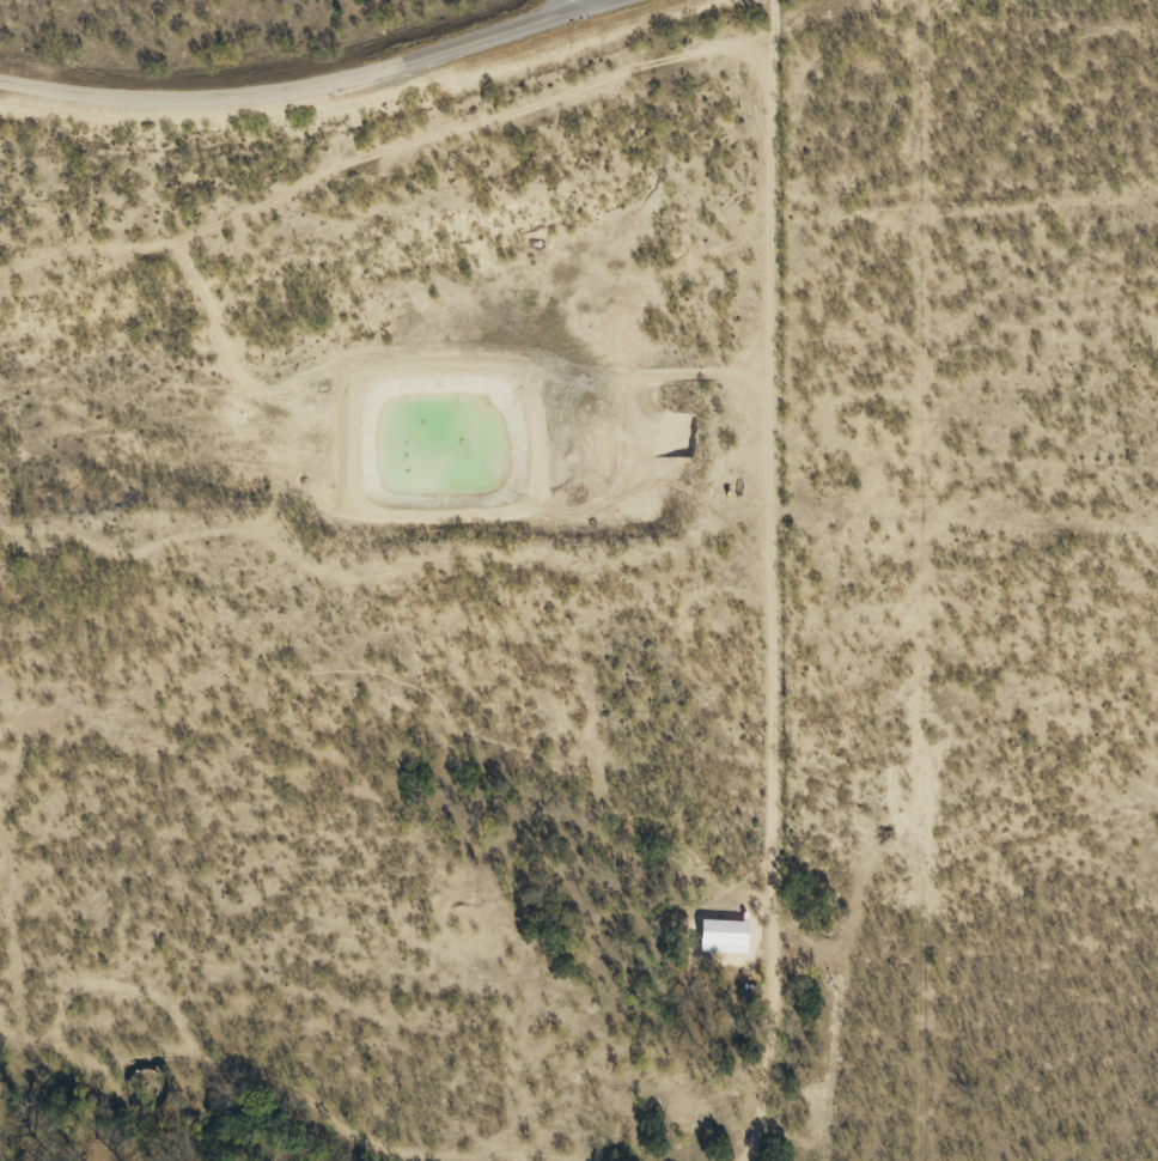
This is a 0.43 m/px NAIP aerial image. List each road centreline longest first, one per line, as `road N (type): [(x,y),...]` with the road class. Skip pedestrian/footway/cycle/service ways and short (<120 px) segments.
road 1 (residential): [(0,87),(56,99),(228,104),(574,12)]

